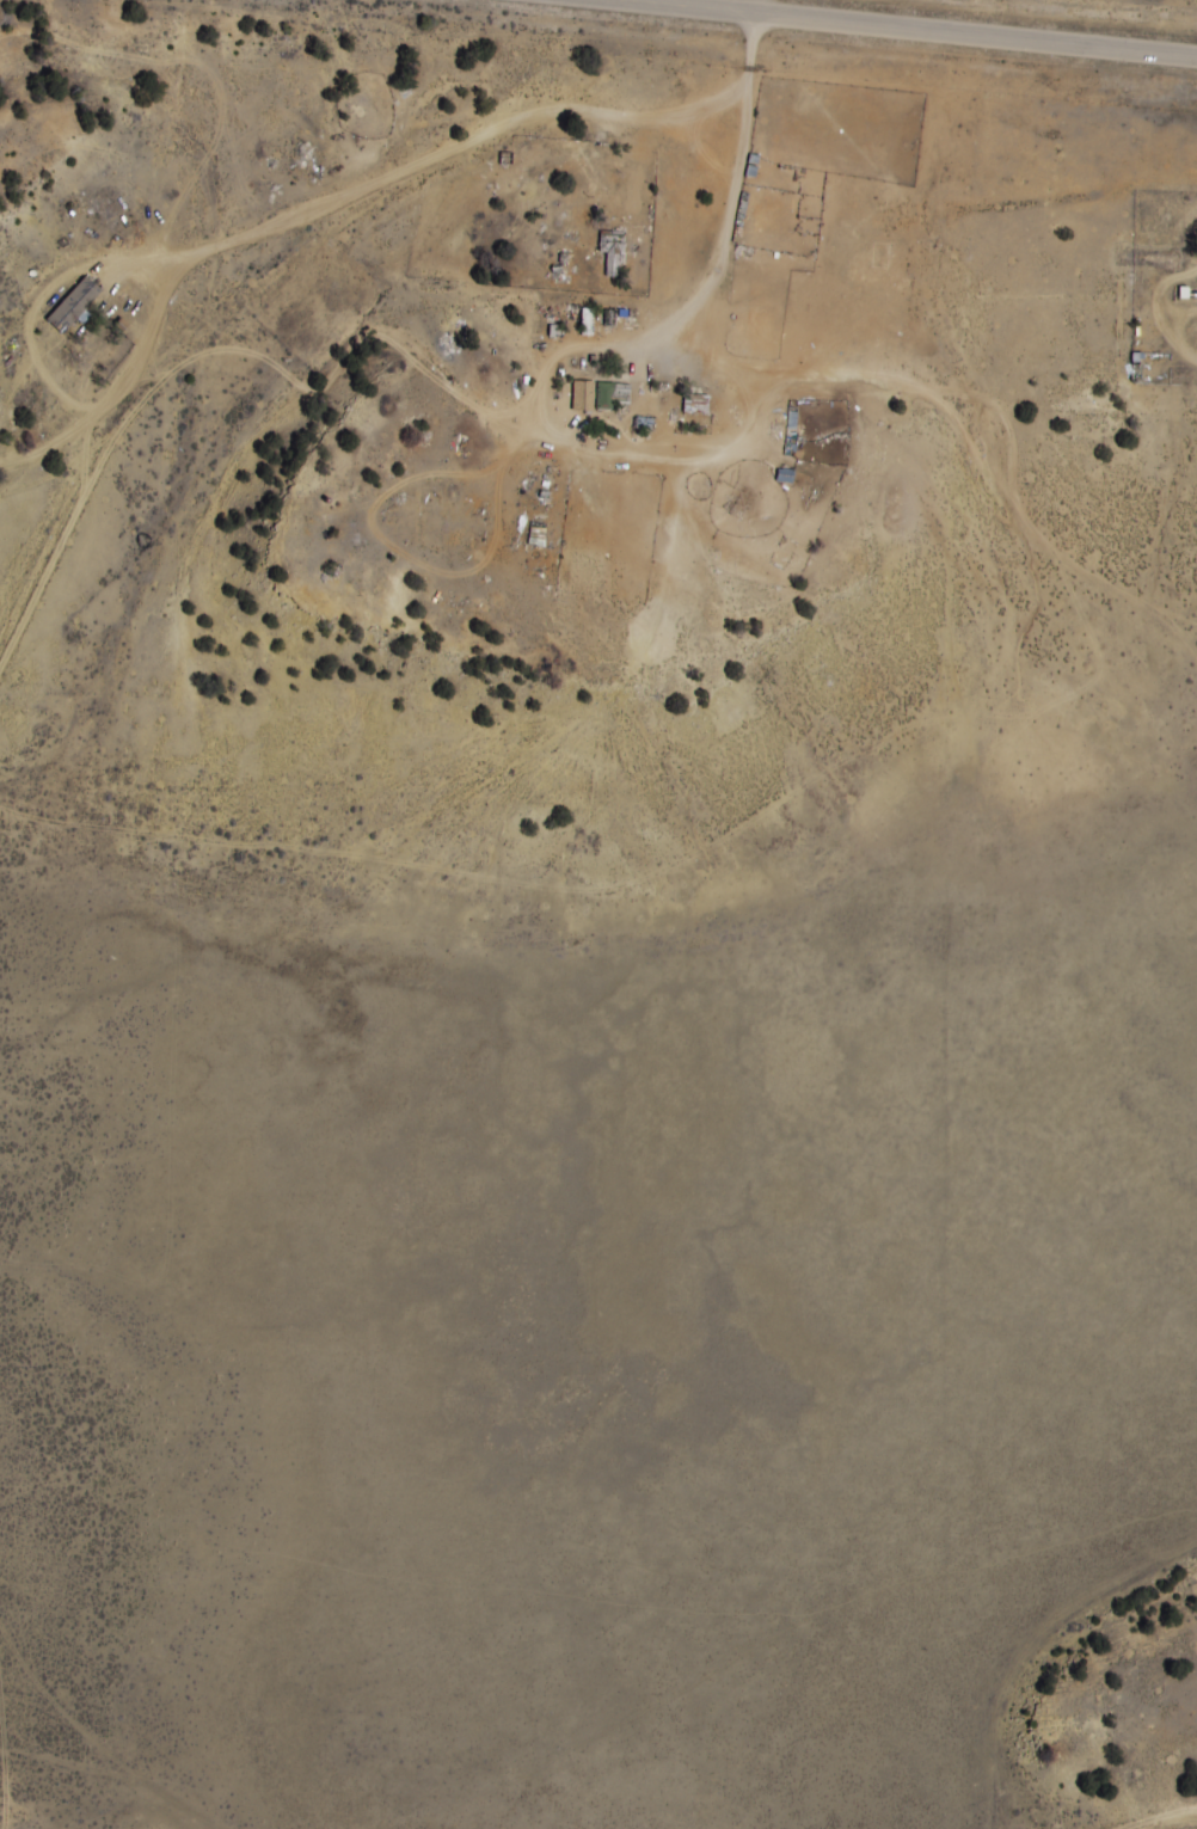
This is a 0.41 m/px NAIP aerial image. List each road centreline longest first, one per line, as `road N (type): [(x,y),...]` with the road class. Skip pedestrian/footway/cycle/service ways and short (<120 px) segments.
road 1 (track): [(0,664),(74,520),(148,450),(330,388),(435,382),(535,489),(572,501),(653,477),(696,357),(741,161),(754,0)]
road 2 (tertiary): [(1196,57),(628,0)]

